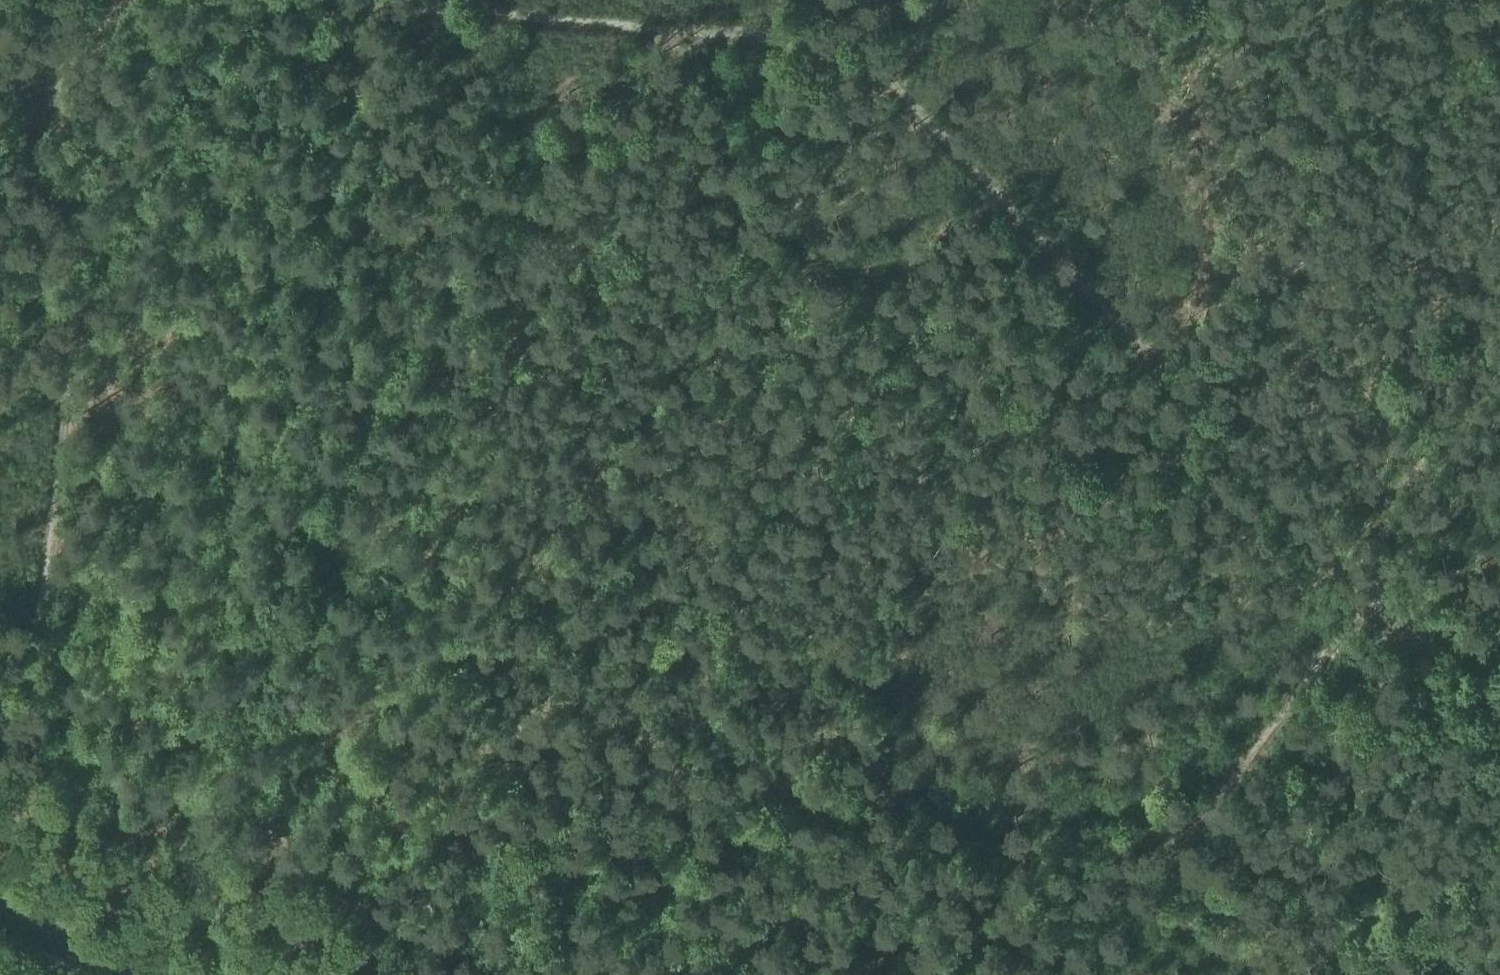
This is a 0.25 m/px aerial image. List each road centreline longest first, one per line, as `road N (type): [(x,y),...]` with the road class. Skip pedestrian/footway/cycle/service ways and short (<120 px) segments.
road 1 (track): [(0,905),(144,974)]

